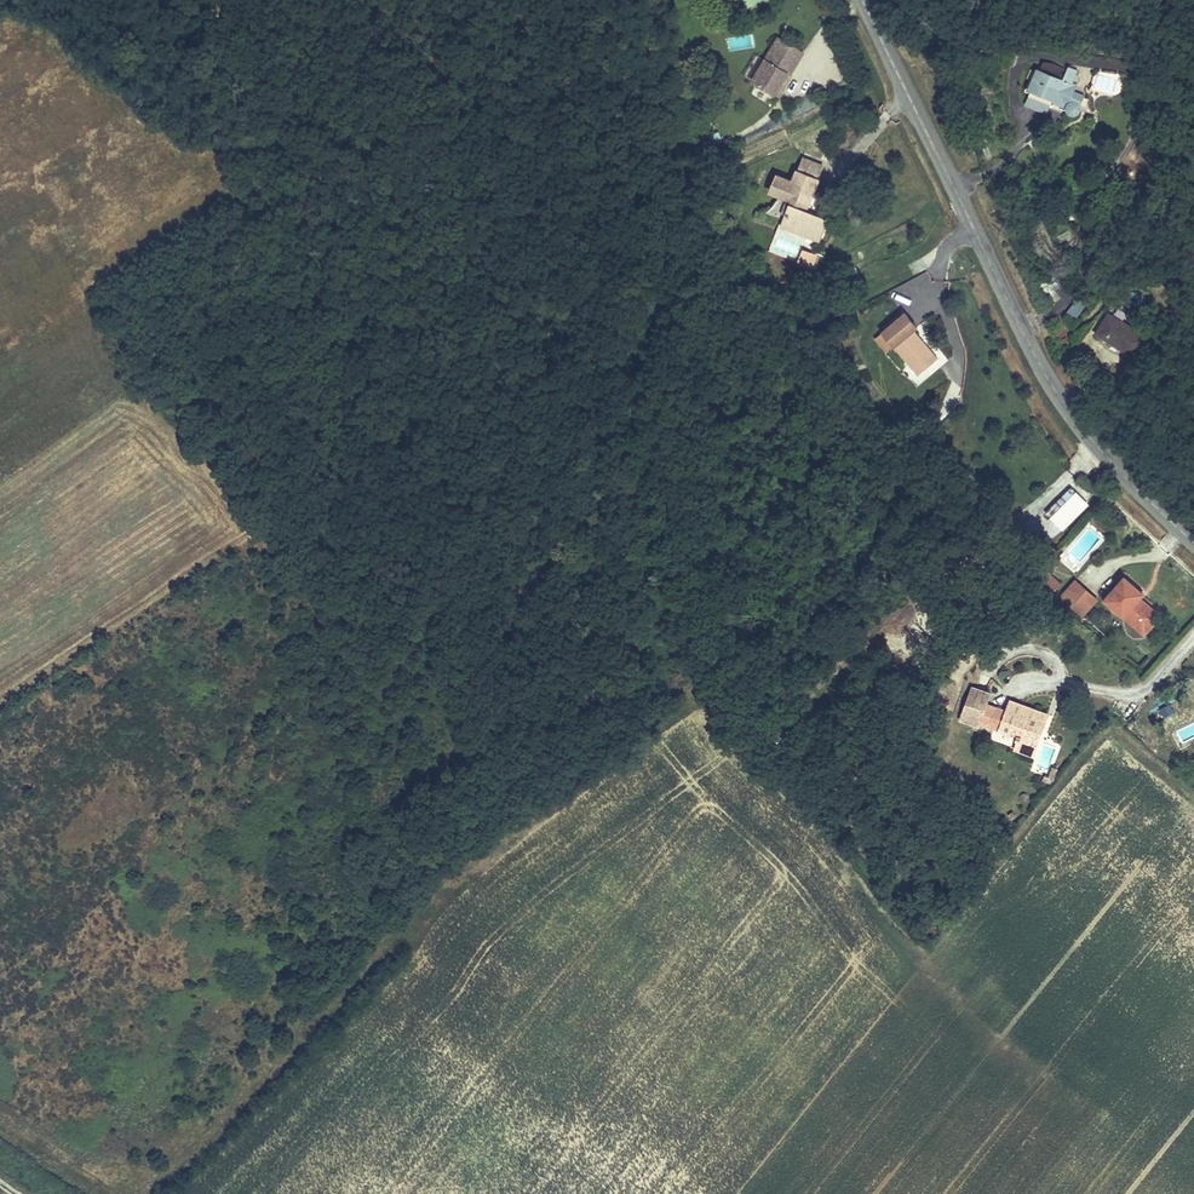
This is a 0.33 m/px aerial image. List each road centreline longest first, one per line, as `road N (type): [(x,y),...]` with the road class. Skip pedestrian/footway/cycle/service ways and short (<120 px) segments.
road 1 (tertiary): [(1193,542),(1081,426),(1045,373),(865,0)]

